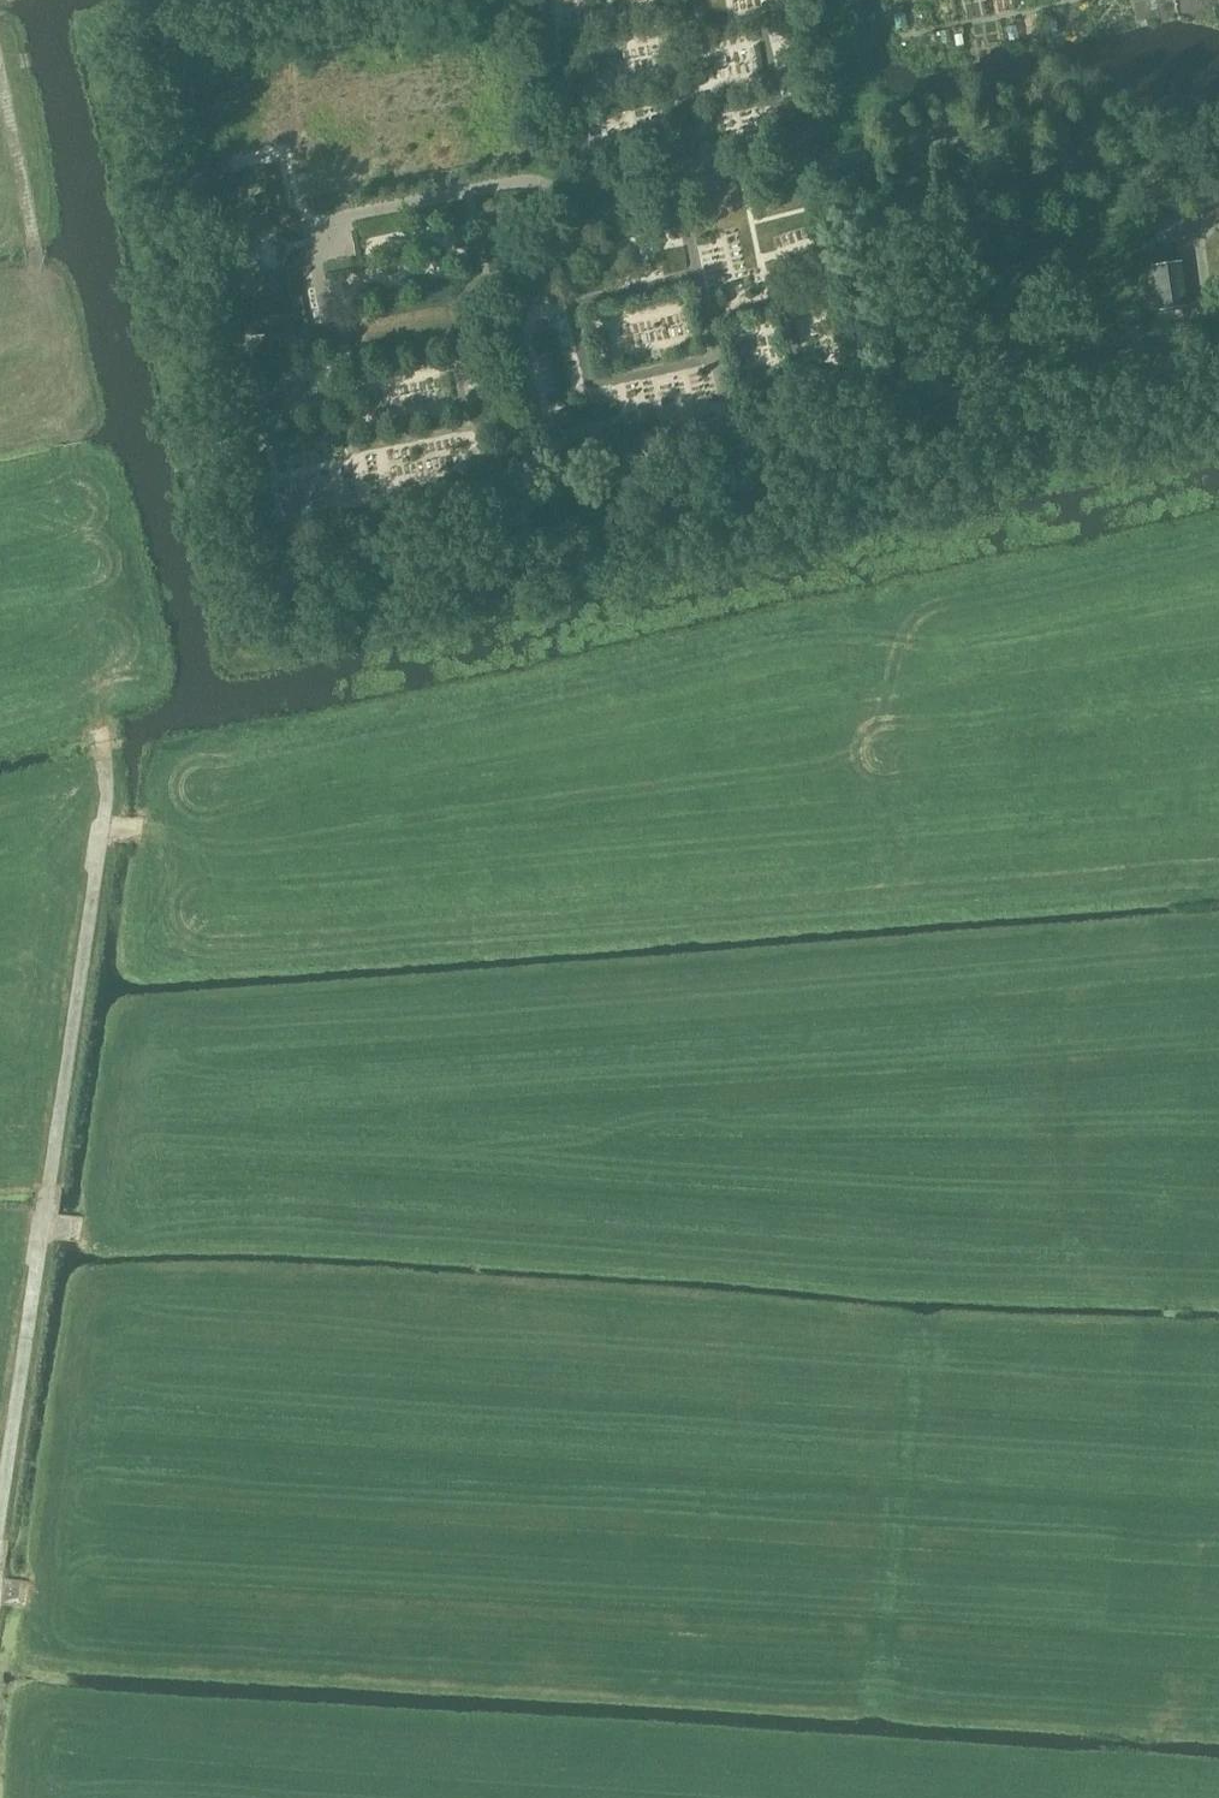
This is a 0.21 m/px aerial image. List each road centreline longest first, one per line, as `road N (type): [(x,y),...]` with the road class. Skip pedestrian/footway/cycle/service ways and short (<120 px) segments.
road 1 (track): [(106,740),(110,789),(47,1225),(83,1229)]
road 2 (track): [(47,1225),(0,1529)]
road 3 (track): [(0,58),(42,272)]

